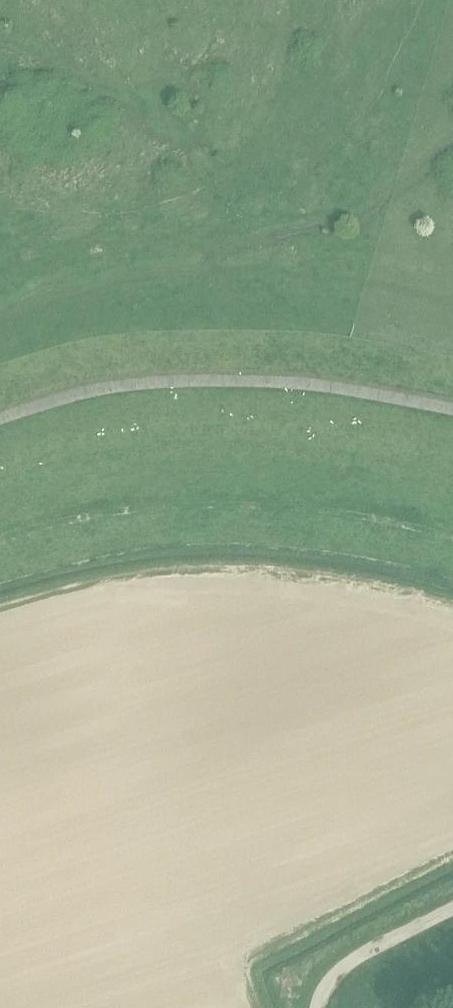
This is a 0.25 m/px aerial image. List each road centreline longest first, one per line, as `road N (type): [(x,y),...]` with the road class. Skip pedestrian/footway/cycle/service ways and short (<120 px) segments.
road 1 (track): [(452,543),(359,510),(90,515),(0,544)]
road 2 (track): [(319,1007),(342,969),(452,910)]

